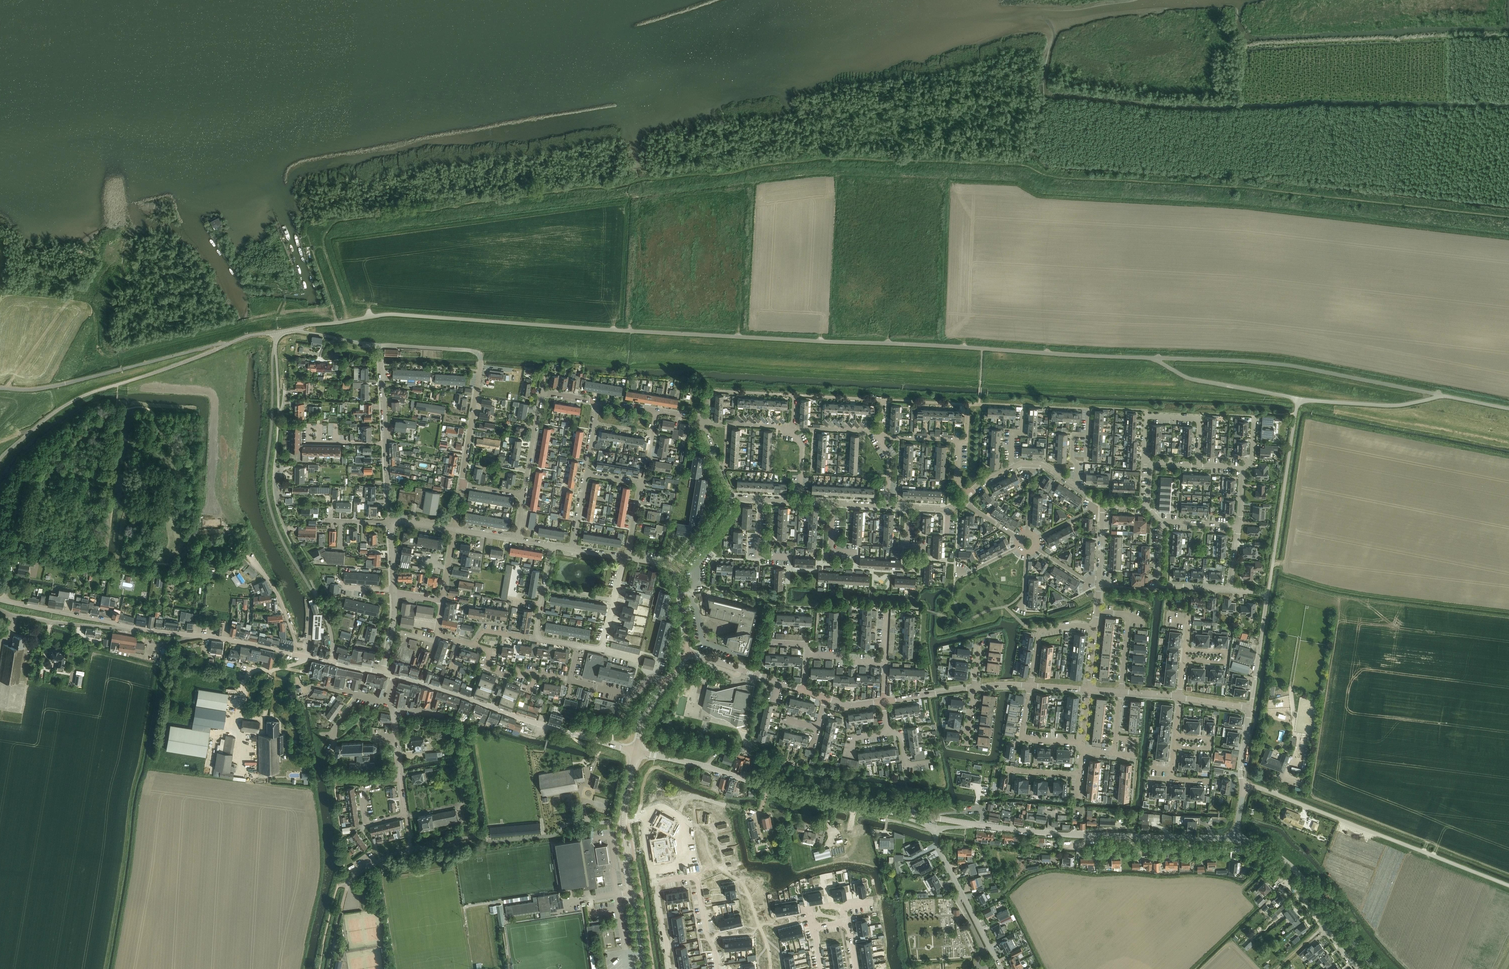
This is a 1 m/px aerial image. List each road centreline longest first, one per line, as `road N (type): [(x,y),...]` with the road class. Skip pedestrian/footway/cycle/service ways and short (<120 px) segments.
road 1 (unclassified): [(1508,885),(1243,785)]
road 2 (tertiary): [(900,812),(636,752)]
road 3 (unclassified): [(275,344),(268,494),(285,545),(316,597)]
road 4 (tertiary): [(1235,839),(972,824)]
road 5 (residential): [(316,597),(275,497),(275,344)]
road 6 (residential): [(636,752),(394,676)]
road 7 (residential): [(462,485),(479,355),(381,345)]
road 8 (tertiary): [(644,968),(623,826),(636,752)]
road 9 (residential): [(669,968),(655,887),(697,879),(719,968)]
road 10 (track): [(1508,442),(1298,403)]
road 11 (tertiary): [(1378,968),(1290,866),(1235,839)]
road 12 (residential): [(1358,968),(1284,875),(1235,839)]
road 13 (residential): [(524,495),(542,392),(598,402)]
road 14 (residential): [(297,654),(139,628)]
road 15 (unclassified): [(1001,968),(935,828)]
road 16 (unclassified): [(1251,709),(1268,594),(1230,589)]
road 17 (residential): [(1198,465),(1200,419),(1146,416),(1150,462)]
road 18 (residential): [(139,628),(0,609)]
road 19 (residential): [(139,628),(4,600)]
road 20 (residential): [(1230,589),(1157,585),(1161,521)]
road 21 (residential): [(881,400),(968,405),(967,438),(960,440)]

